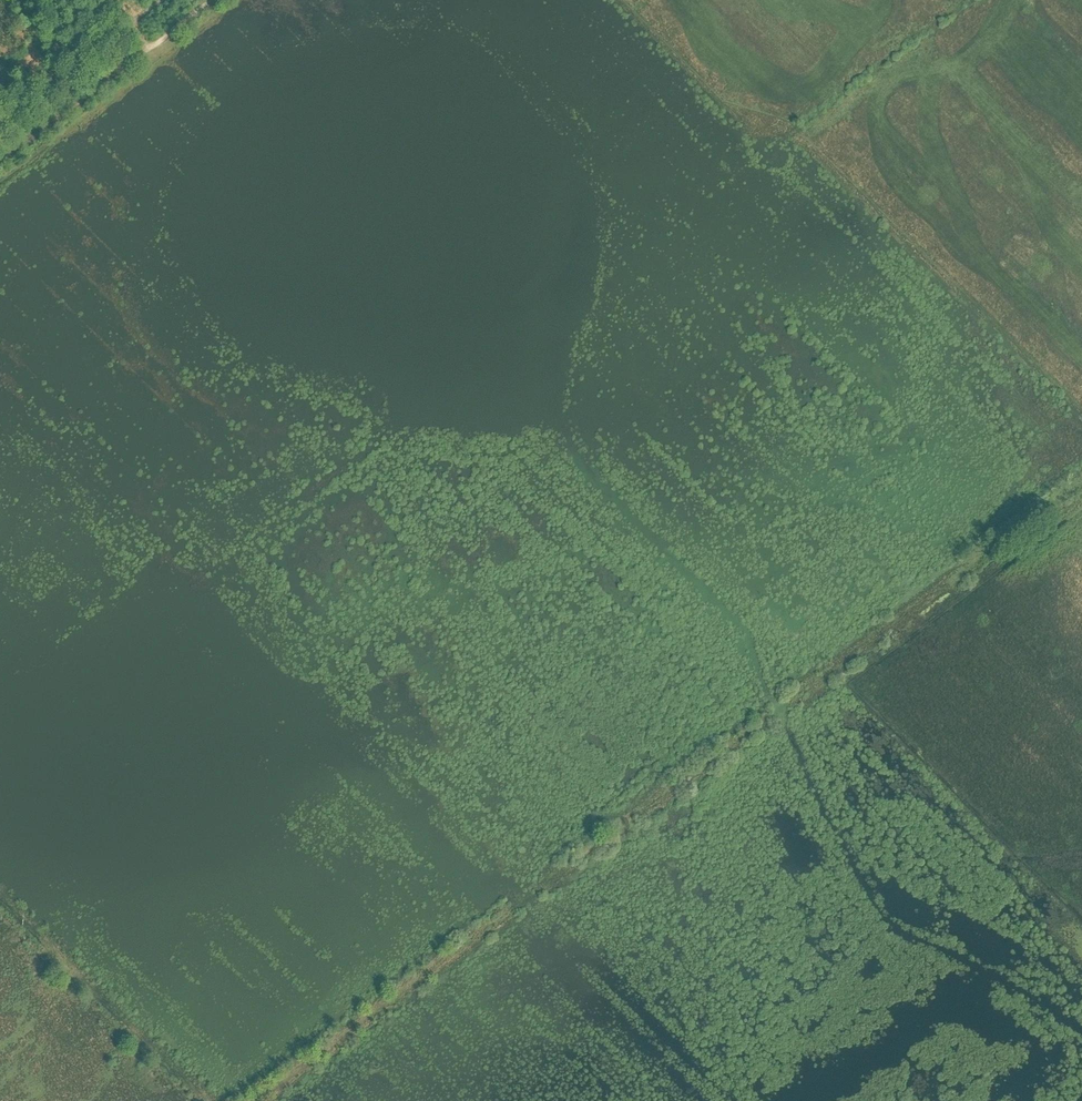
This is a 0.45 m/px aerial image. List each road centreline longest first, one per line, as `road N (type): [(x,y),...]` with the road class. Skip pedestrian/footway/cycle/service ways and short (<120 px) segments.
road 1 (track): [(0,161),(213,0)]

